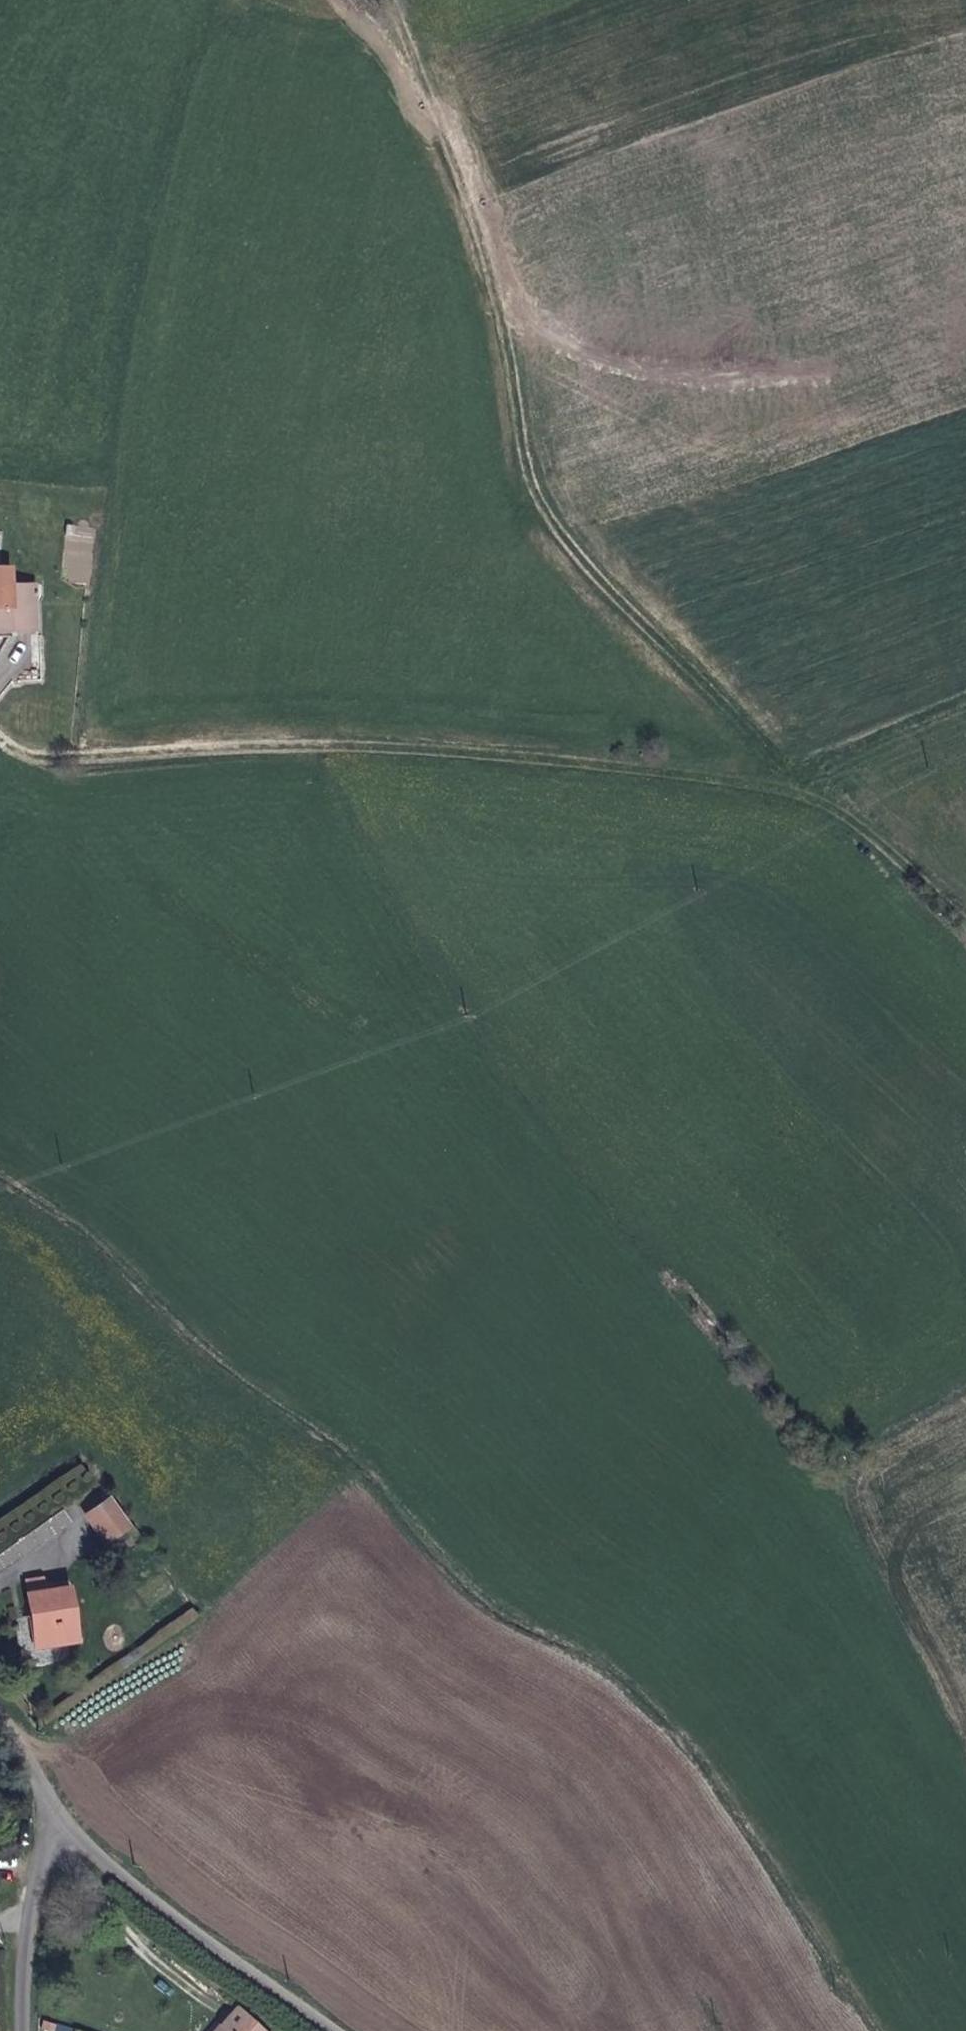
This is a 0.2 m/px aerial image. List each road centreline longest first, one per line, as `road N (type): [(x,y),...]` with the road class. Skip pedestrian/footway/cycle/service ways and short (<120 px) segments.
road 1 (track): [(965,938),(781,776),(500,752),(286,767),(30,760),(0,738)]
road 2 (unclassified): [(50,1806),(80,1844),(164,1913),(322,2030)]
road 3 (residential): [(50,1806),(26,2030)]

